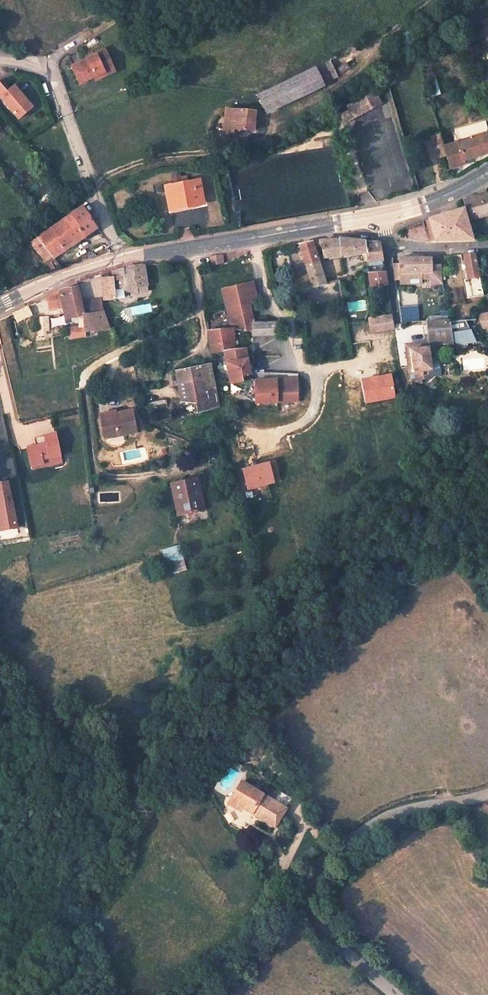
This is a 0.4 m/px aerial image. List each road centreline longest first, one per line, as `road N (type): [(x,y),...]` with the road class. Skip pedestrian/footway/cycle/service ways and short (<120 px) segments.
road 1 (track): [(433,0),(346,80),(274,124),(265,138),(142,160),(93,185)]
road 2 (tertiary): [(396,994),(327,934),(309,902),(311,882),(380,826),(487,793)]
road 3 (secondary): [(382,217),(122,261)]
road 4 (residential): [(122,261),(50,69)]
road 5 (track): [(182,994),(290,898),(308,892)]
road 6 (secondary): [(122,261),(0,308)]
road 7 (tertiary): [(487,246),(403,247),(386,235),(382,217)]

